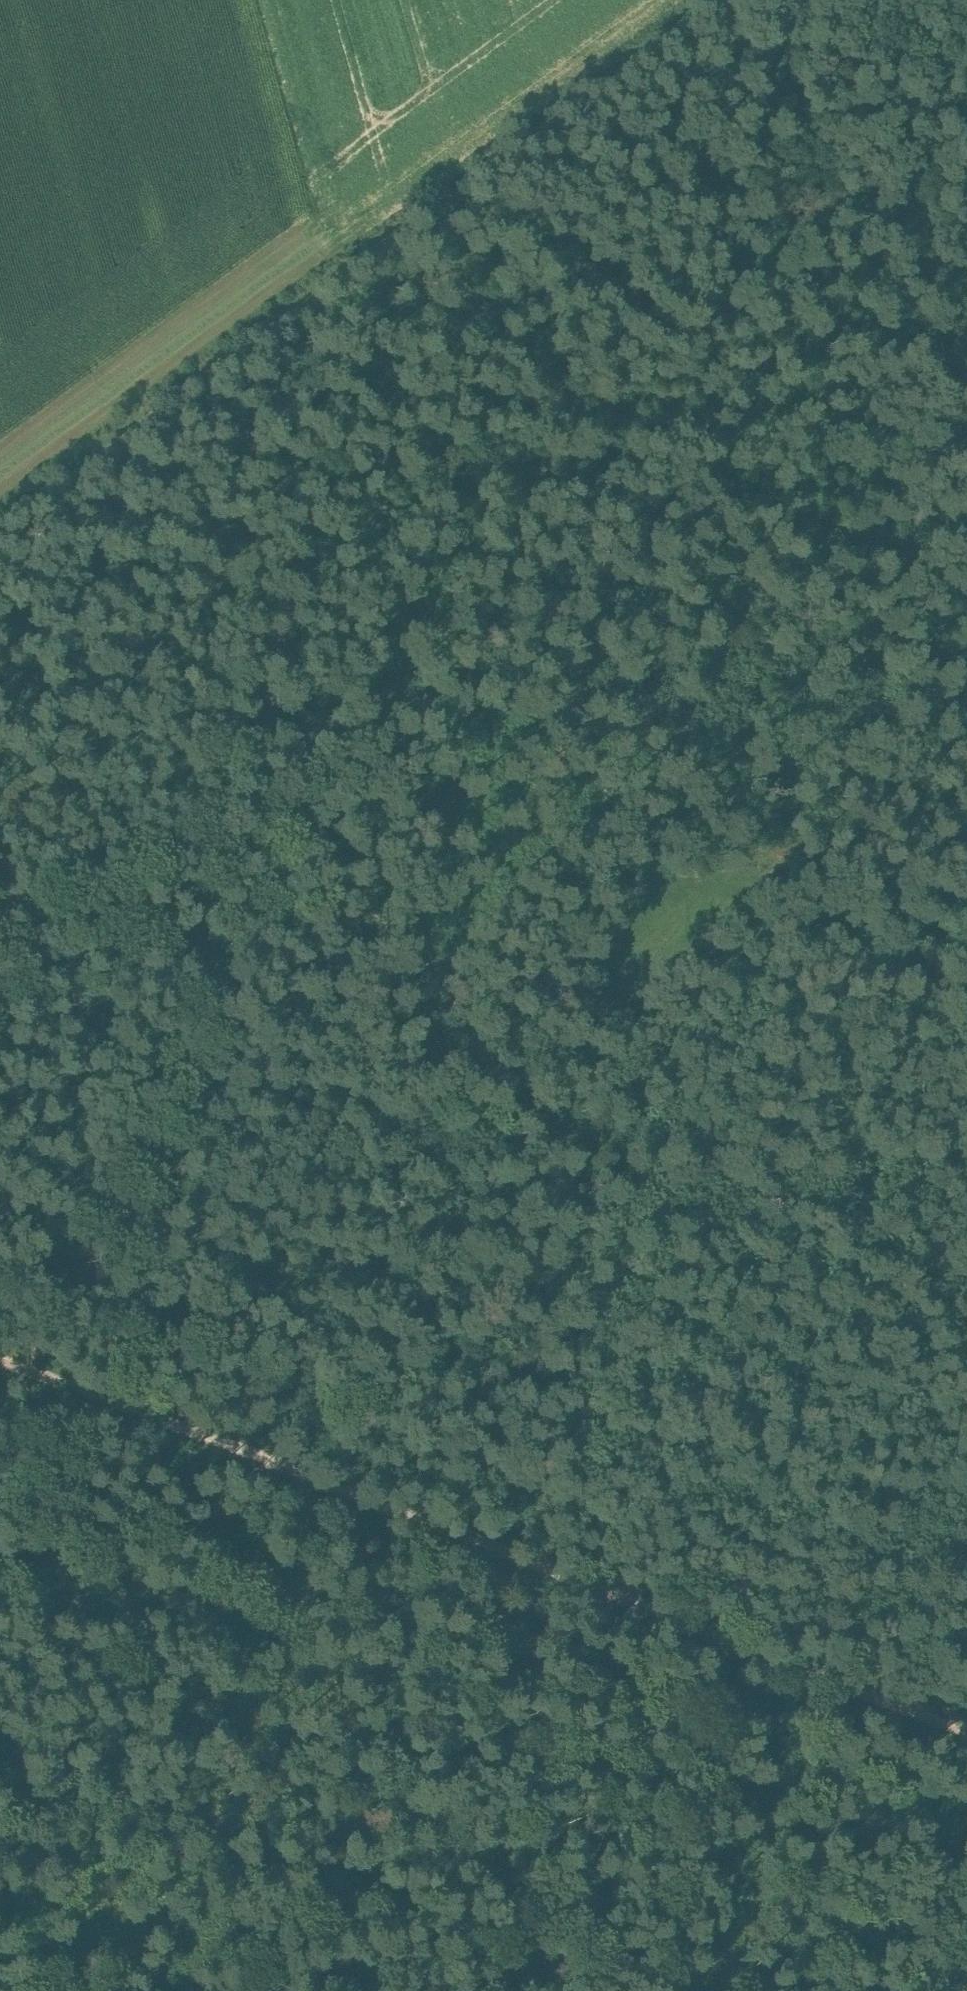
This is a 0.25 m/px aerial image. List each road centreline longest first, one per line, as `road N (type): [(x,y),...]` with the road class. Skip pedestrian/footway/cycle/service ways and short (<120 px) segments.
road 1 (track): [(0,1352),(966,1732)]
road 2 (track): [(0,530),(712,0)]

